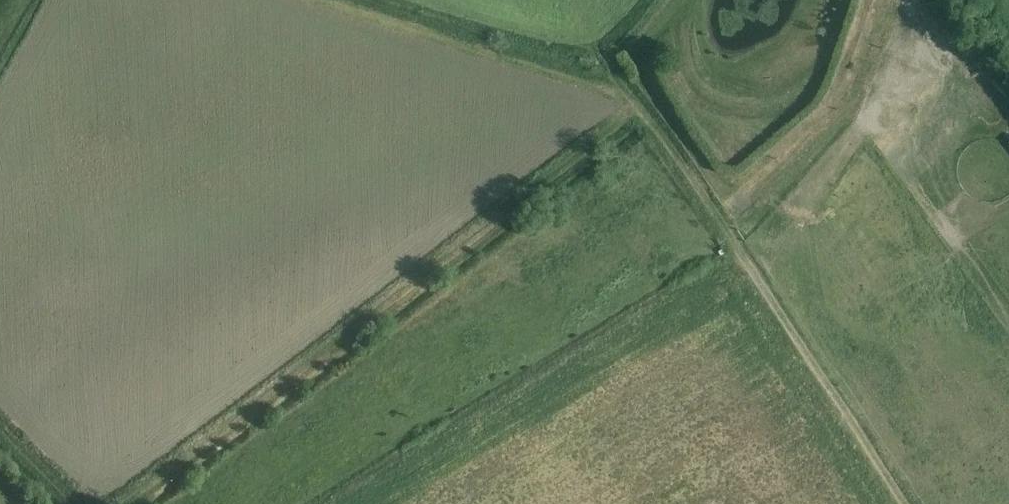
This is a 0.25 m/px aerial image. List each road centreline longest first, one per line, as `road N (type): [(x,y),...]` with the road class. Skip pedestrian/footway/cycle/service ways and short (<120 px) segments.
road 1 (track): [(896,503),(728,250),(594,72)]

